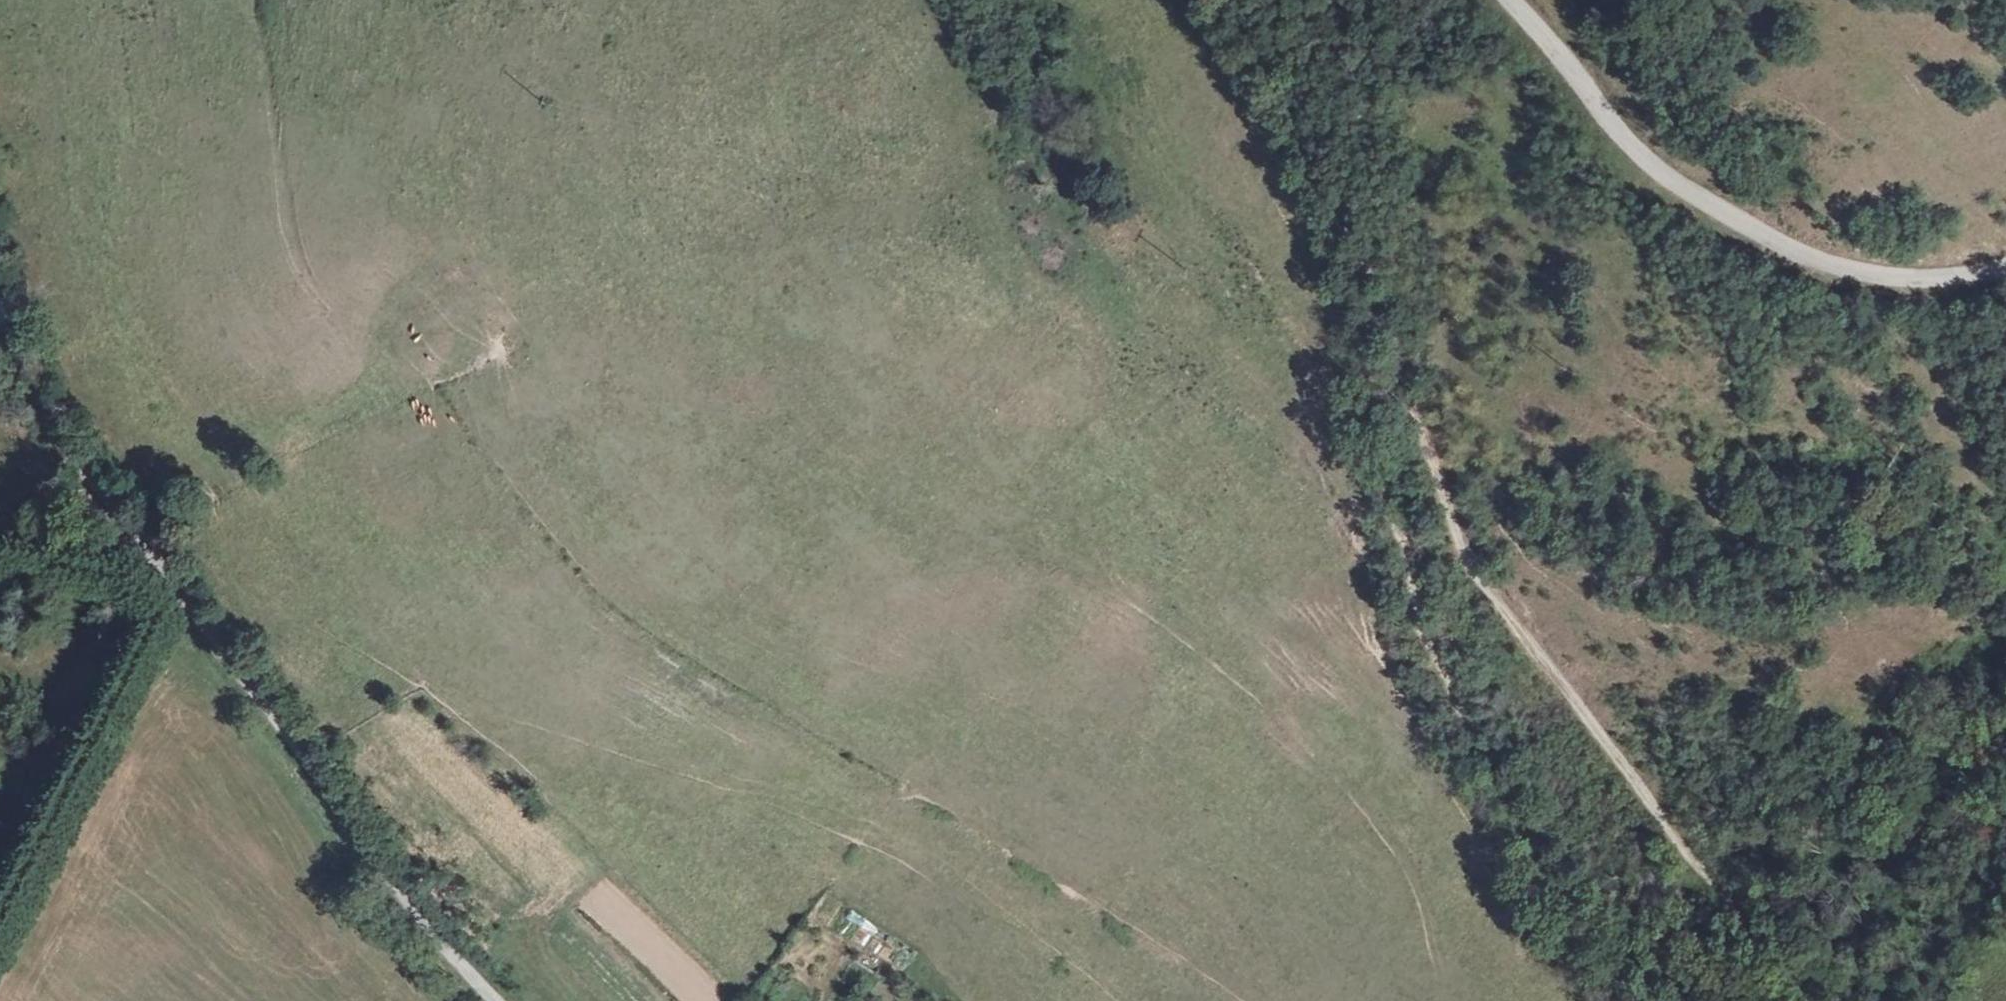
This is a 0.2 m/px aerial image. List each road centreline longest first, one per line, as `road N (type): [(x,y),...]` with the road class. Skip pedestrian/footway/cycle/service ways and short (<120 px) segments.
road 1 (residential): [(496,1000),(460,962),(285,707),(230,643),(194,577),(80,440),(38,365),(0,266)]
road 2 (track): [(1816,1000),(1759,930),(1680,853),(1462,558),(1376,287)]
road 3 (tertiary): [(2005,264),(1961,275),(1883,275),(1772,238),(1643,155),(1512,0)]
road 4 (track): [(1376,287),(1267,0)]

